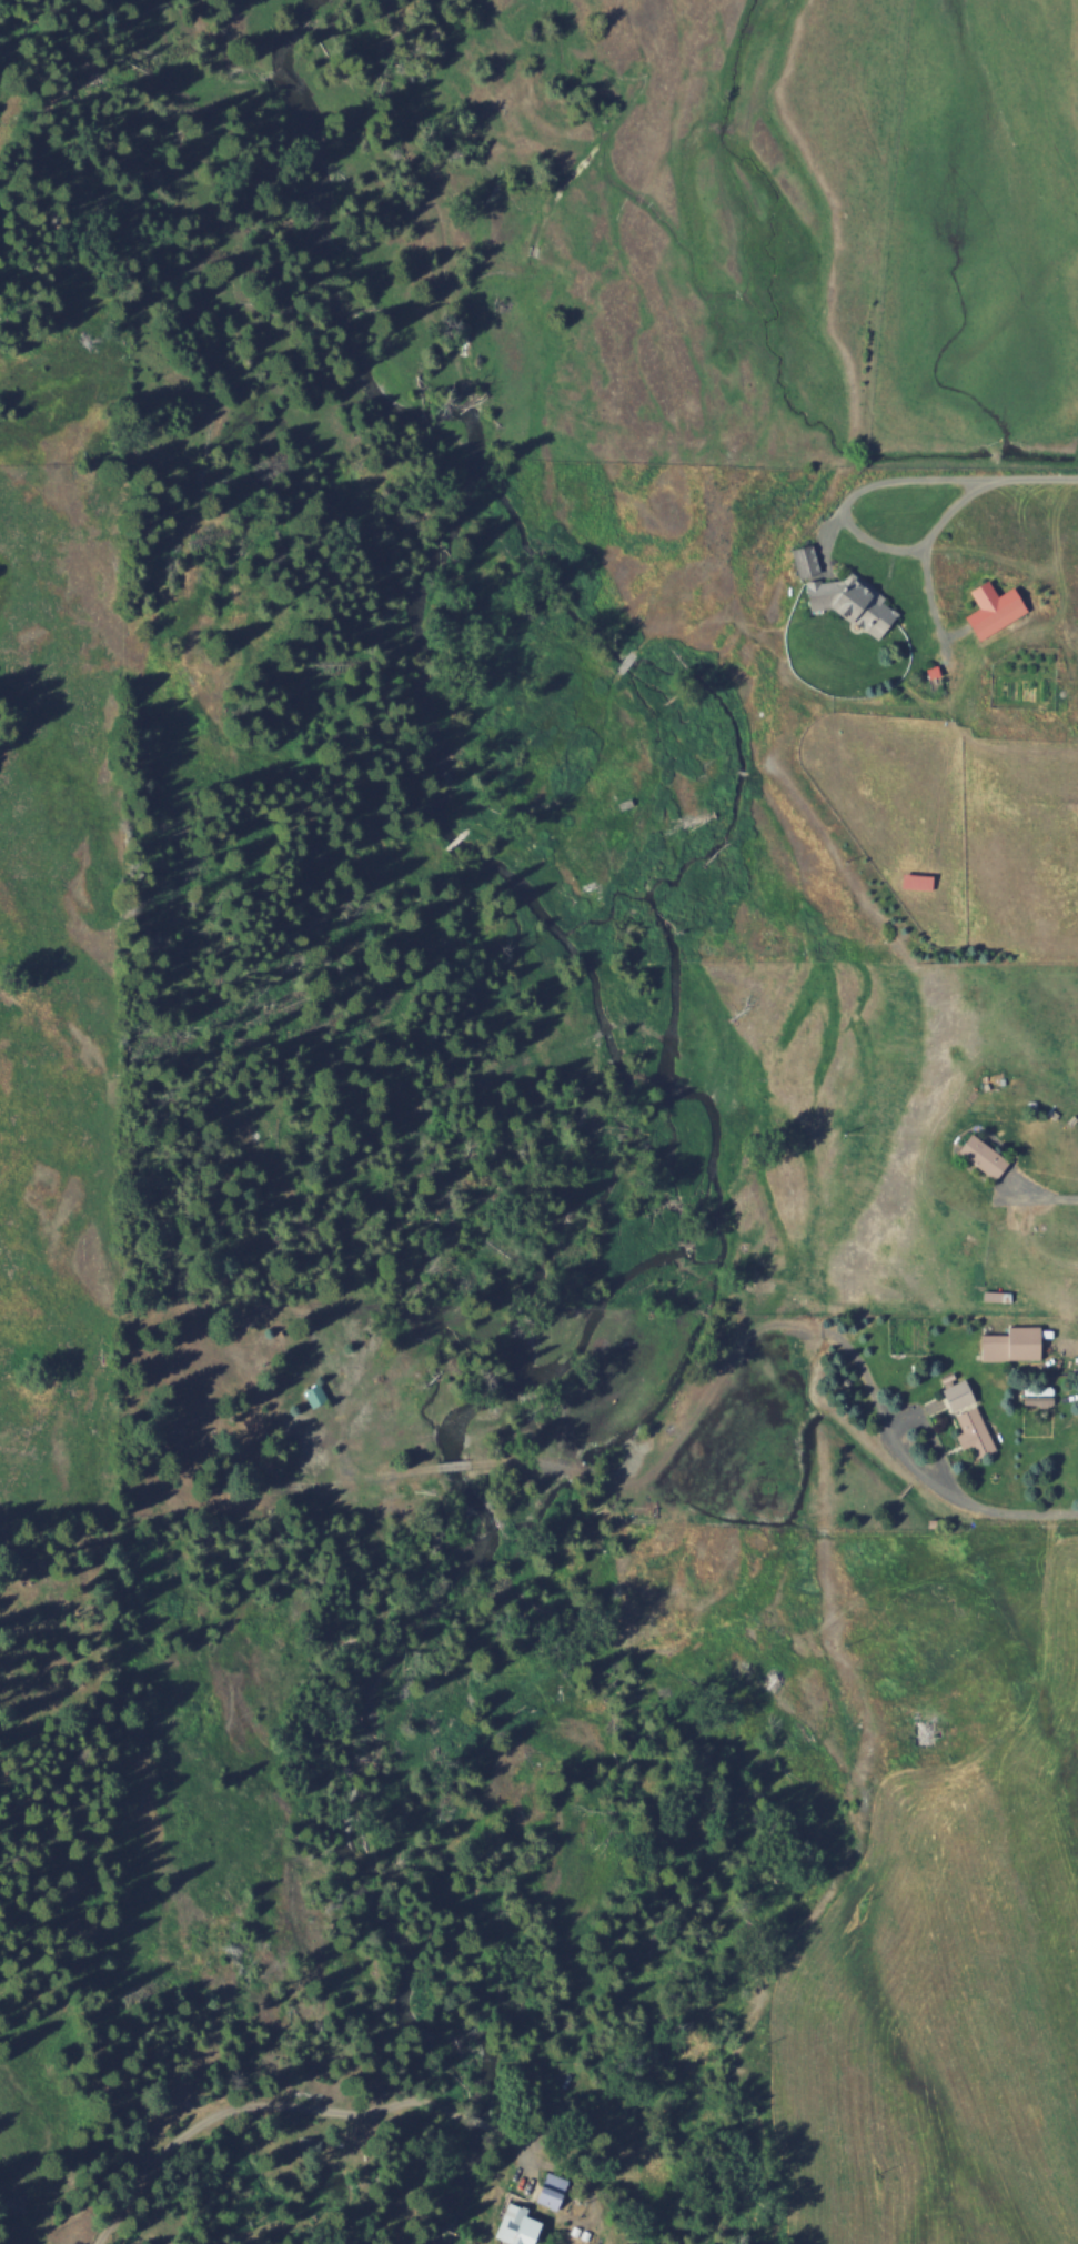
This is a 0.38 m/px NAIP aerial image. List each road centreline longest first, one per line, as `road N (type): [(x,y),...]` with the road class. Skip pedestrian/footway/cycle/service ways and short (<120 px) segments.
road 1 (track): [(1077,472),(901,472)]

